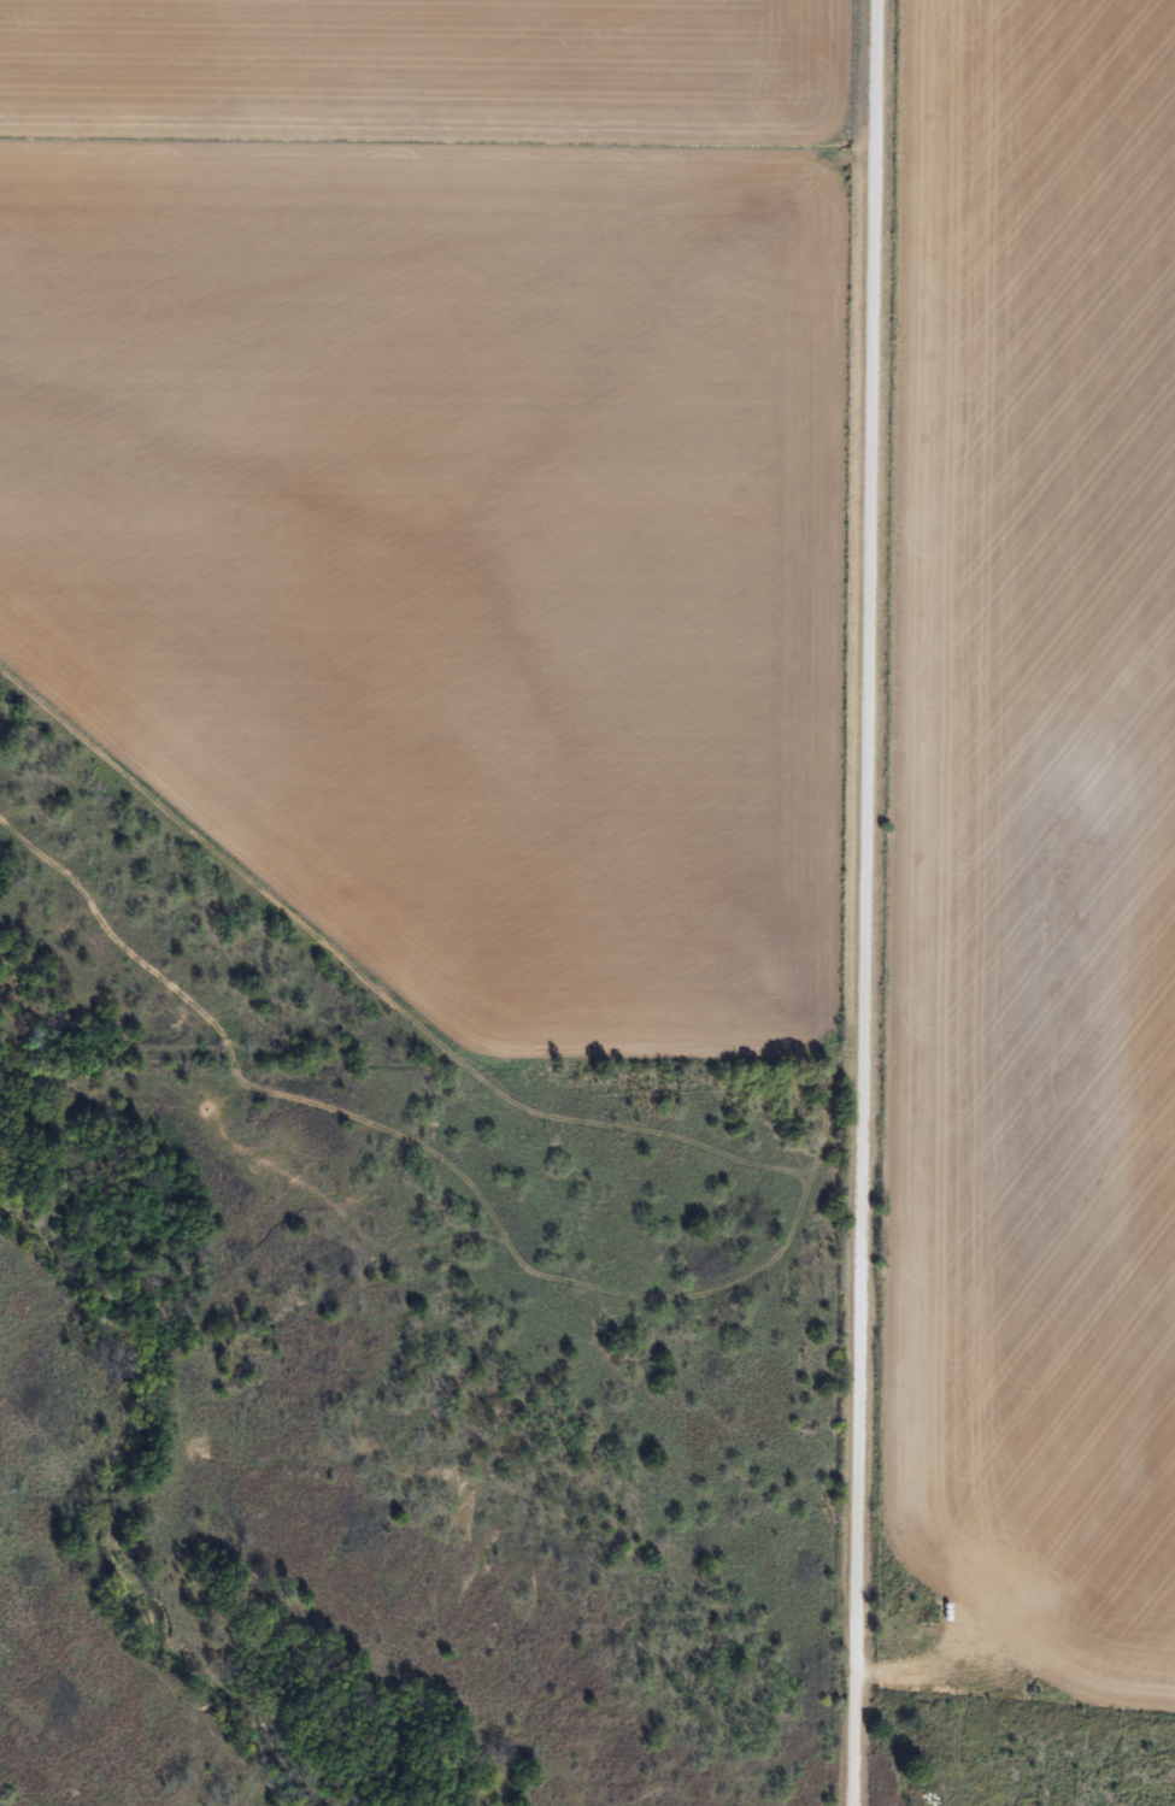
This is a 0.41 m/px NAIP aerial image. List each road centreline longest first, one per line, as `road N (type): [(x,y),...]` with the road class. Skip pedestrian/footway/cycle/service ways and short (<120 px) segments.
road 1 (residential): [(883,0),(858,1805)]

